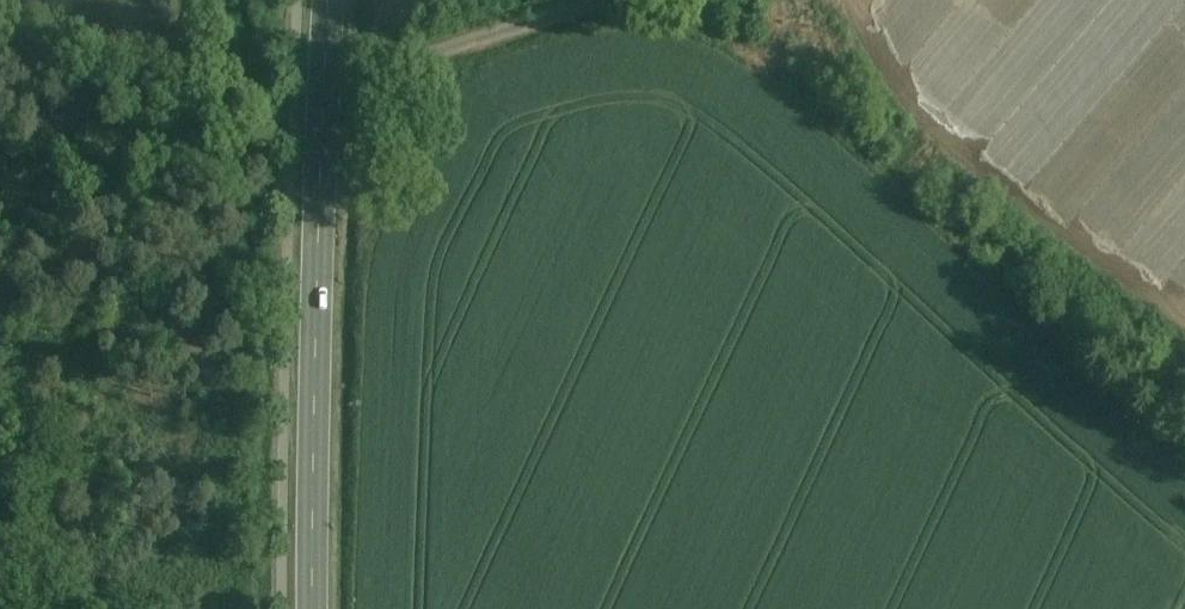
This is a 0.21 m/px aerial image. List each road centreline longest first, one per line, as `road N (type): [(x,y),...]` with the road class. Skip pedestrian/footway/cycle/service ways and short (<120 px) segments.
road 1 (secondary): [(312,608),(329,0)]

